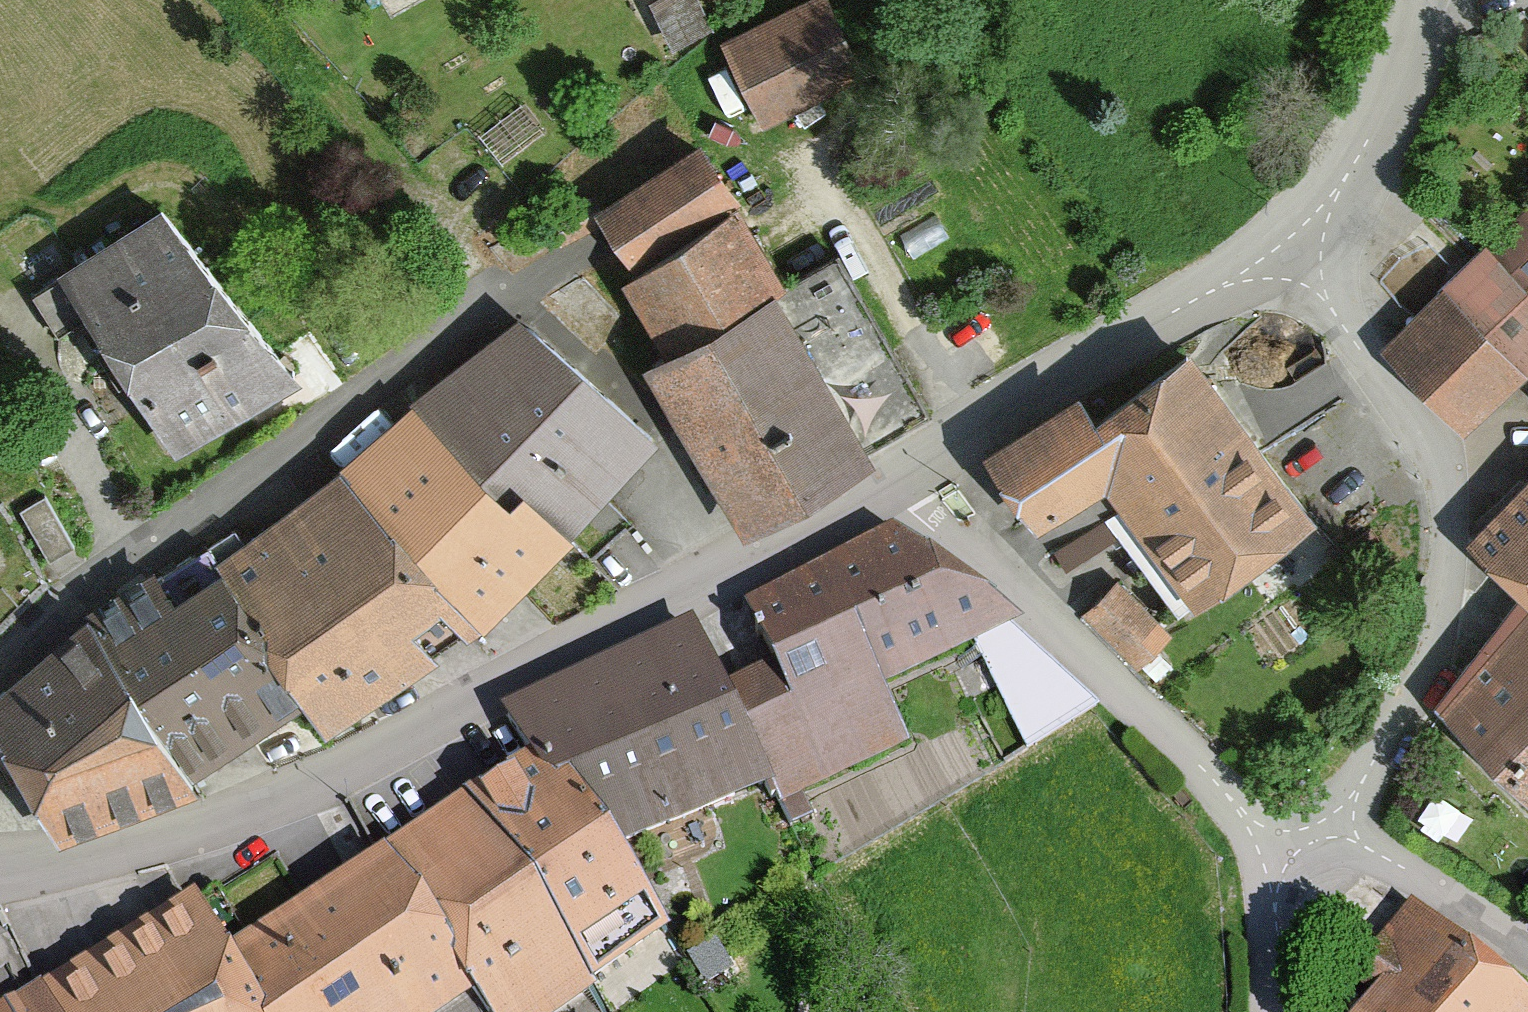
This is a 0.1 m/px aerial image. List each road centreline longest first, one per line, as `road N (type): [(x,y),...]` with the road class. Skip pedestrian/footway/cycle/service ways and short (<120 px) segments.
road 1 (residential): [(890,491),(828,531),(306,791),(0,874)]
road 2 (residential): [(1321,227),(1339,306),(1376,380),(1432,460),(1451,561),(1429,652),(1381,745),(1300,855)]
road 3 (residential): [(890,491),(1300,855)]
road 4 (residential): [(1321,227),(890,491)]
road 5 (residential): [(1300,855),(1411,889),(1527,965)]
road 6 (residential): [(1423,0),(1421,29),(1321,227)]
road 7 (residential): [(1300,855),(1276,895),(1272,1011)]

